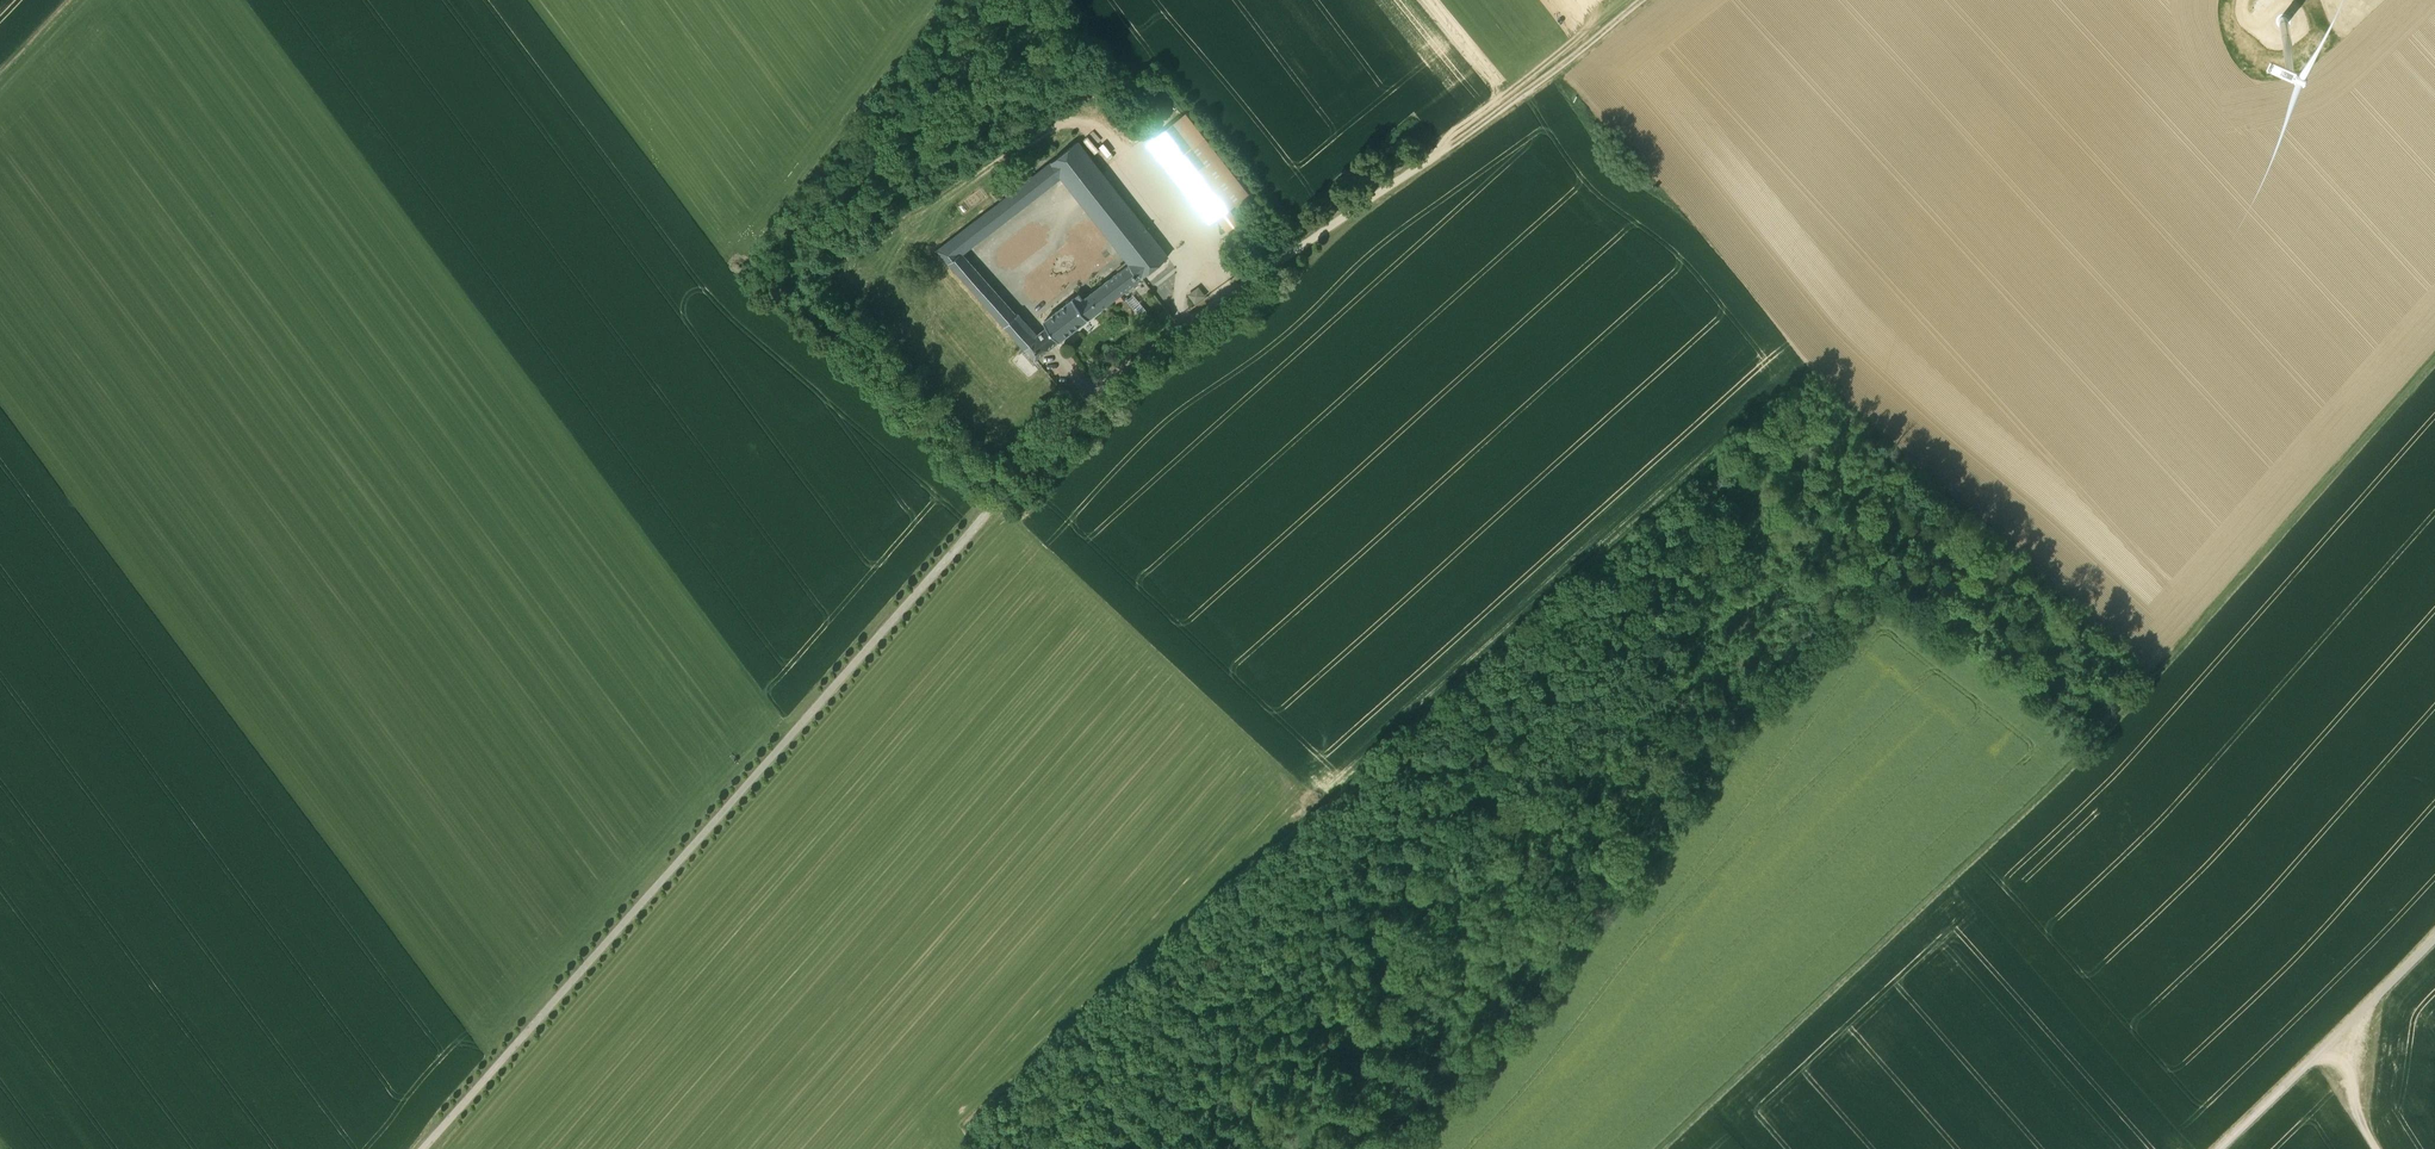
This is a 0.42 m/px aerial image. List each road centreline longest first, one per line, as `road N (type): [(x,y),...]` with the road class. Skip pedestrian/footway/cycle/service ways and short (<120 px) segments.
road 1 (track): [(2434,360),(2086,749),(1658,1148)]
road 2 (track): [(422,1148),(1092,398)]
road 3 (track): [(1092,398),(1638,0)]
road 4 (track): [(2220,1148),(2434,936)]
road 5 (track): [(1230,294),(1135,159)]

